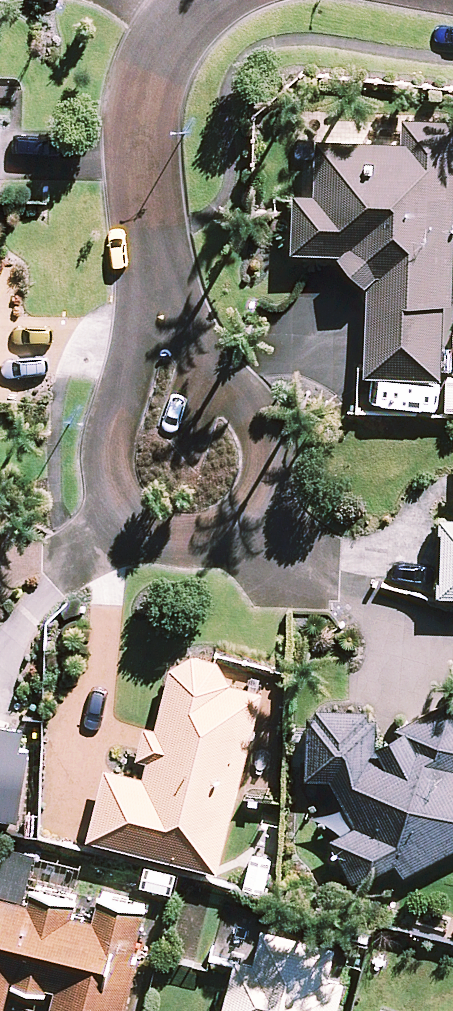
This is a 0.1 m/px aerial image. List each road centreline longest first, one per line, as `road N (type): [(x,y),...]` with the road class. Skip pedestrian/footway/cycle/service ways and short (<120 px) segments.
road 1 (residential): [(160,301),(263,429),(269,476),(238,532),(207,544),(164,542),(134,535),(116,519),(104,482),(135,388)]
road 2 (residential): [(195,0),(152,70),(142,126),(160,301)]

